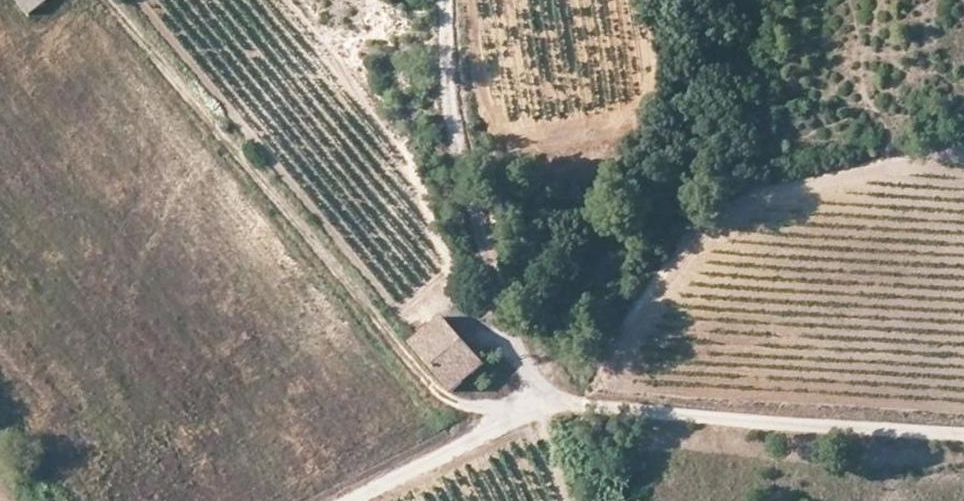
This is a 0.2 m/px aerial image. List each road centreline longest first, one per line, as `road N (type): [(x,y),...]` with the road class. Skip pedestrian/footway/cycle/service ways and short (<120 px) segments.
road 1 (track): [(341,500),(521,412),(528,395),(530,374),(465,179),(450,98),(445,0)]
road 2 (track): [(528,395),(696,415),(963,432)]

